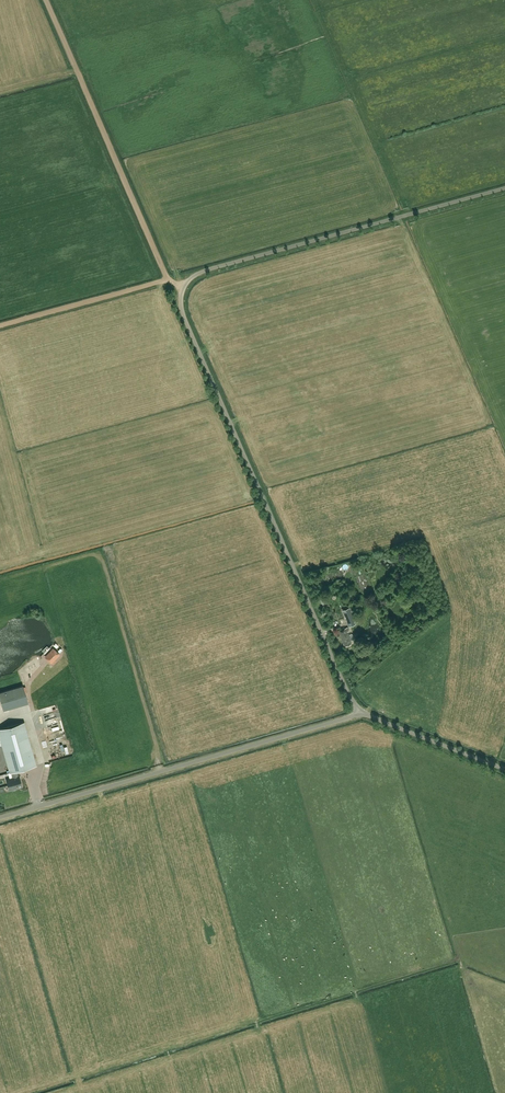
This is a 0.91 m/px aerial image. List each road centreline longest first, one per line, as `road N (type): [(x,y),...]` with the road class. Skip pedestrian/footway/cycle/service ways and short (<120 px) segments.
road 1 (unclassified): [(360,710),(187,322),(183,291),(204,271),(504,188)]
road 2 (unclassified): [(0,818),(360,710)]
road 3 (track): [(45,0),(167,279)]
road 4 (track): [(0,326),(167,279),(184,288)]
road 5 (unclassified): [(504,769),(360,710)]

